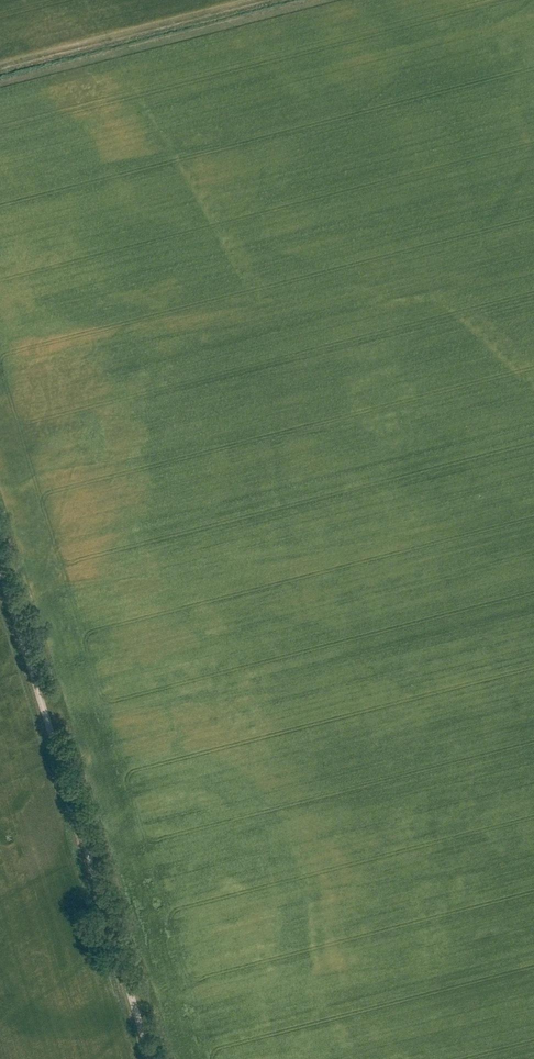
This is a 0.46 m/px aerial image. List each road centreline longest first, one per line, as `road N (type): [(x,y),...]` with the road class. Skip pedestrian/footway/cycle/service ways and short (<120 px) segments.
road 1 (unclassified): [(151,1058),(0,563)]
road 2 (track): [(0,69),(266,0)]

